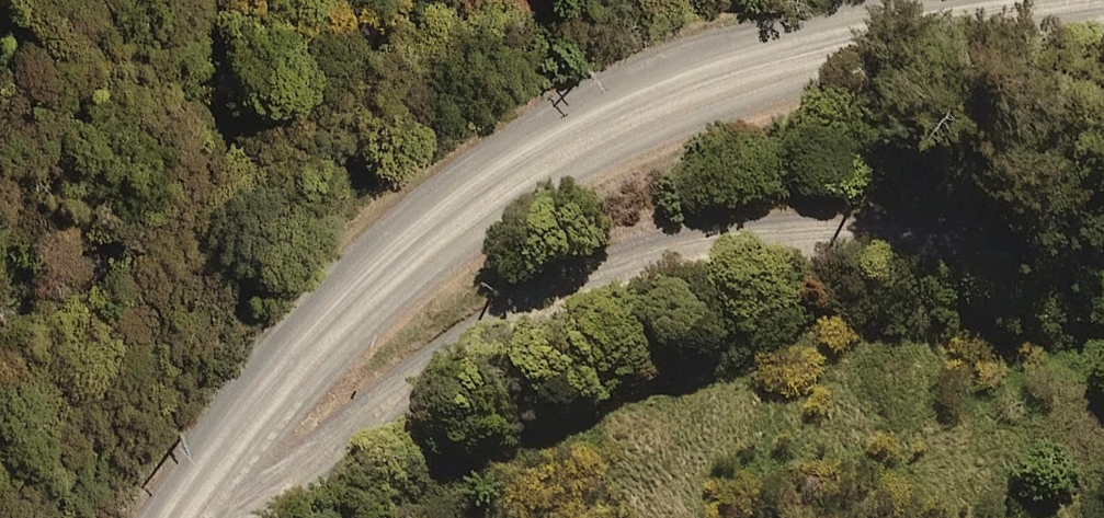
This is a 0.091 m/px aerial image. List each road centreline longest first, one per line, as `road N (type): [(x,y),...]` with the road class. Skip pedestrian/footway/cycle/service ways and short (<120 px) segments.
road 1 (unclassified): [(181,517),(356,296),(493,185),(600,128),(716,85),(853,51),(1103,14)]
road 2 (unclassified): [(254,517),(344,440),(498,330),(573,293),(669,261),(873,238),(1103,239)]

